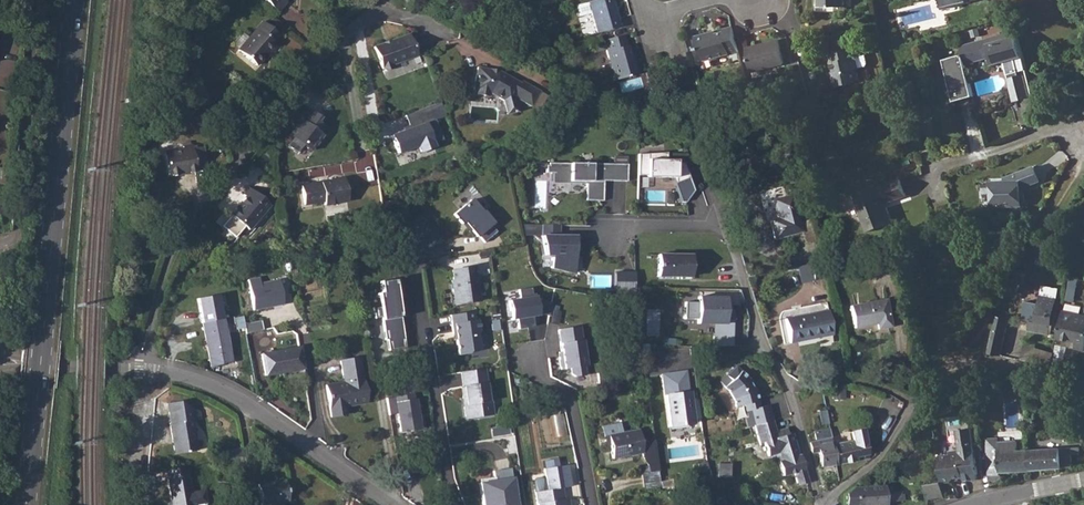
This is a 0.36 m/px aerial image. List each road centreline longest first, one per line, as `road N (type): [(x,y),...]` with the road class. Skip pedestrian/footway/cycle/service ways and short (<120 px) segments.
road 1 (residential): [(151,370),(149,304),(191,209),(328,44),(382,11),(438,34)]
road 2 (residential): [(613,234),(639,223),(725,227),(759,338),(790,386),(821,504)]
road 3 (secondary): [(43,383),(76,0)]
road 4 (residential): [(456,504),(414,254),(431,235)]
road 5 (residential): [(151,370),(227,393),(390,504)]
road 6 (residential): [(1083,120),(935,173)]
road 7 (residential): [(1,359),(151,370)]
road 8 (track): [(942,365),(979,360),(1083,379)]
road 9 (track): [(826,504),(914,409)]
road 10 (unknown): [(814,108),(791,12),(768,0)]
road 11 (secondary): [(43,383),(29,504)]

